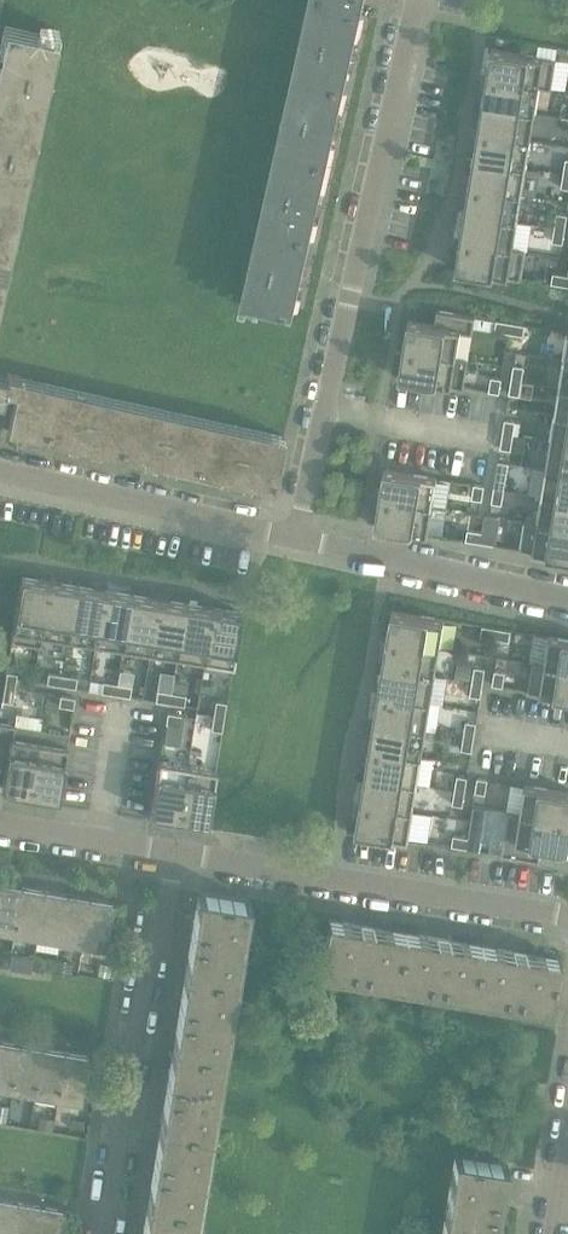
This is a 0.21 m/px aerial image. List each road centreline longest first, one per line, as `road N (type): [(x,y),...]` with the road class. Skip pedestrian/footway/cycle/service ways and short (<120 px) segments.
road 1 (residential): [(297,537),(418,0)]
road 2 (residential): [(567,915),(173,850)]
road 3 (residential): [(173,850),(108,1233)]
road 4 (residential): [(297,537),(0,470)]
road 5 (residential): [(567,600),(297,537)]
road 6 (residential): [(173,850),(0,822)]

